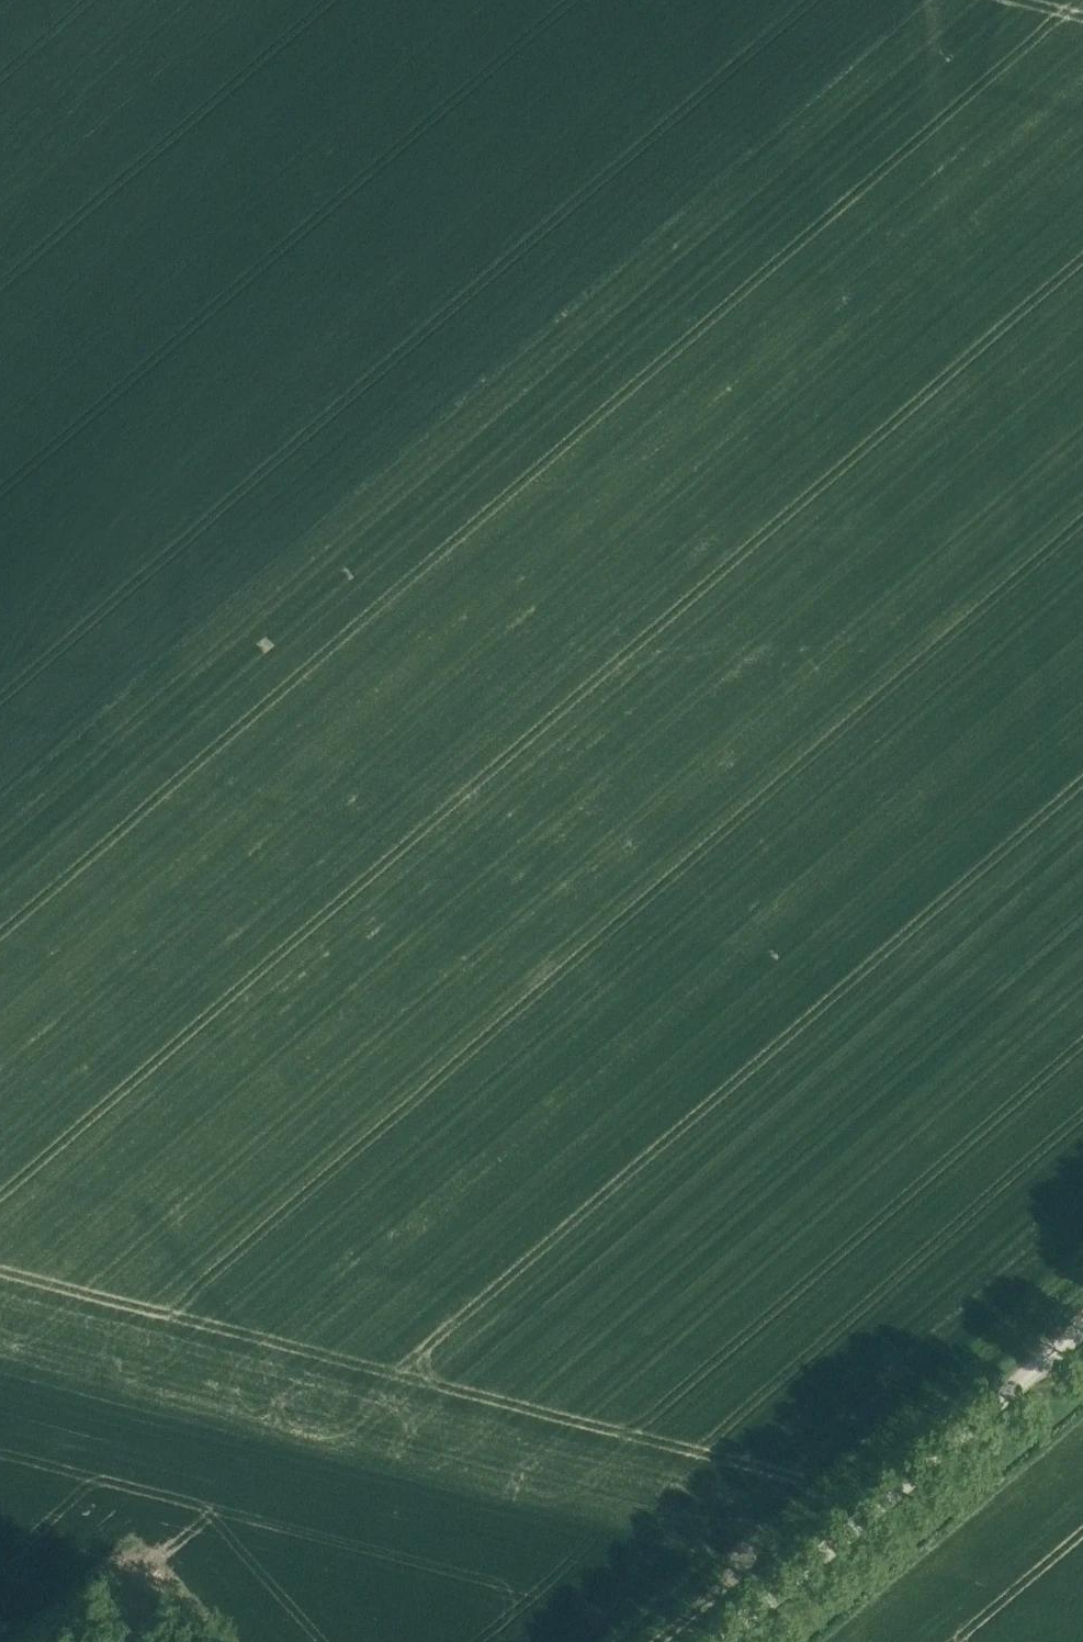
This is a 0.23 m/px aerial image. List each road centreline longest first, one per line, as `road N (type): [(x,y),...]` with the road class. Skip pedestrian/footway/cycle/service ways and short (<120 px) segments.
road 1 (unclassified): [(719,1641),(1082,1328)]

